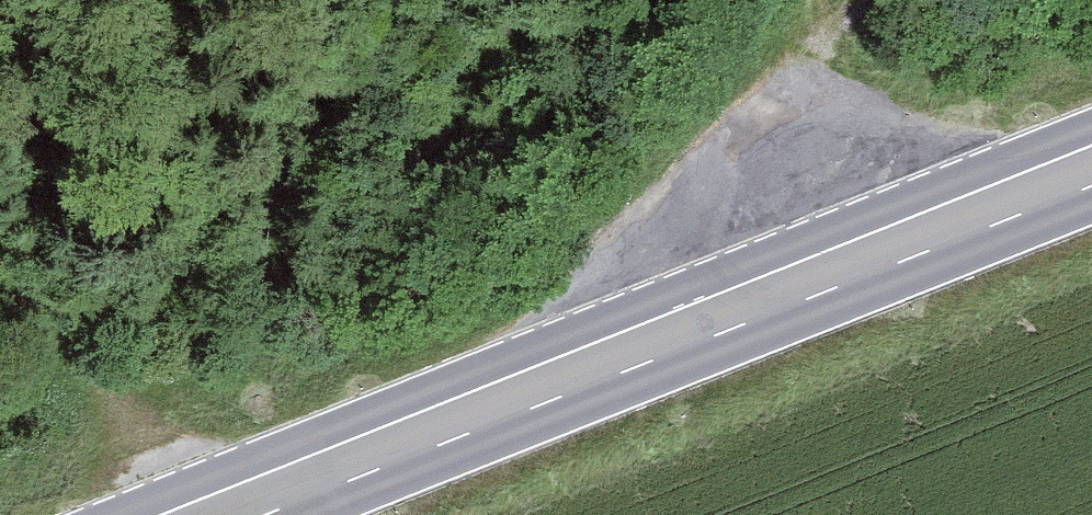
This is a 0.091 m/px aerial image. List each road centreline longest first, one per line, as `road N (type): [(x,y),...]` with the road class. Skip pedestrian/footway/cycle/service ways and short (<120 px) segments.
road 1 (primary): [(1091,166),(216,514)]
road 2 (track): [(202,514),(0,235)]
road 3 (track): [(872,0),(817,63),(817,0)]

